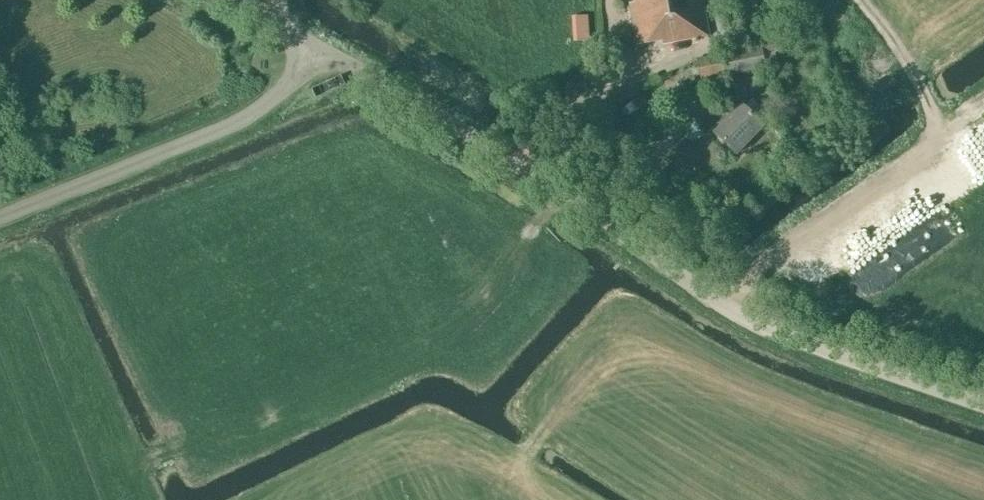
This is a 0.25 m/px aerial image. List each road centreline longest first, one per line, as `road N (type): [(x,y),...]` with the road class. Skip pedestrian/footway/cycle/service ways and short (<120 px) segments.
road 1 (unclassified): [(983,404),(776,333),(421,101),(309,43)]
road 2 (track): [(714,295),(912,161),(937,127),(866,0)]
road 3 (unclassified): [(0,216),(241,120),(297,74),(309,43)]

